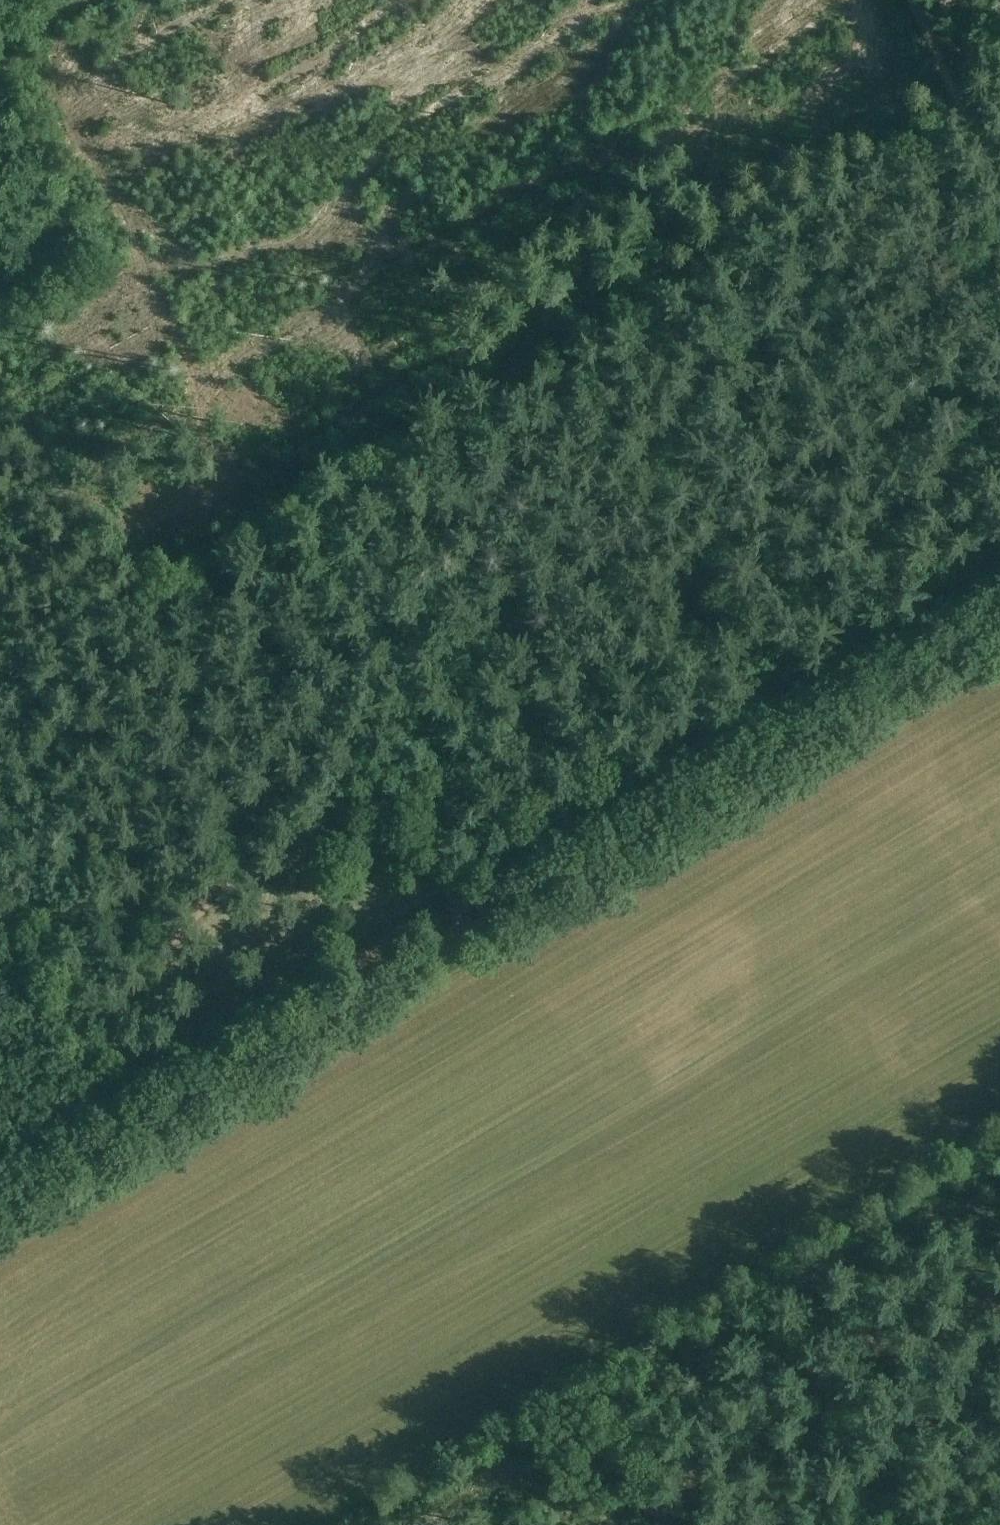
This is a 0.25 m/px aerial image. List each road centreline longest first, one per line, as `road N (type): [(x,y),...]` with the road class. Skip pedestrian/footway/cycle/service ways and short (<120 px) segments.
road 1 (track): [(461,928),(999,609)]
road 2 (track): [(0,1206),(461,928)]
road 3 (track): [(395,807),(371,806),(231,893),(194,930),(158,993),(147,1040),(153,1115)]
road 4 (track): [(461,928),(430,824),(395,807)]
road 5 (track): [(946,63),(999,179)]

